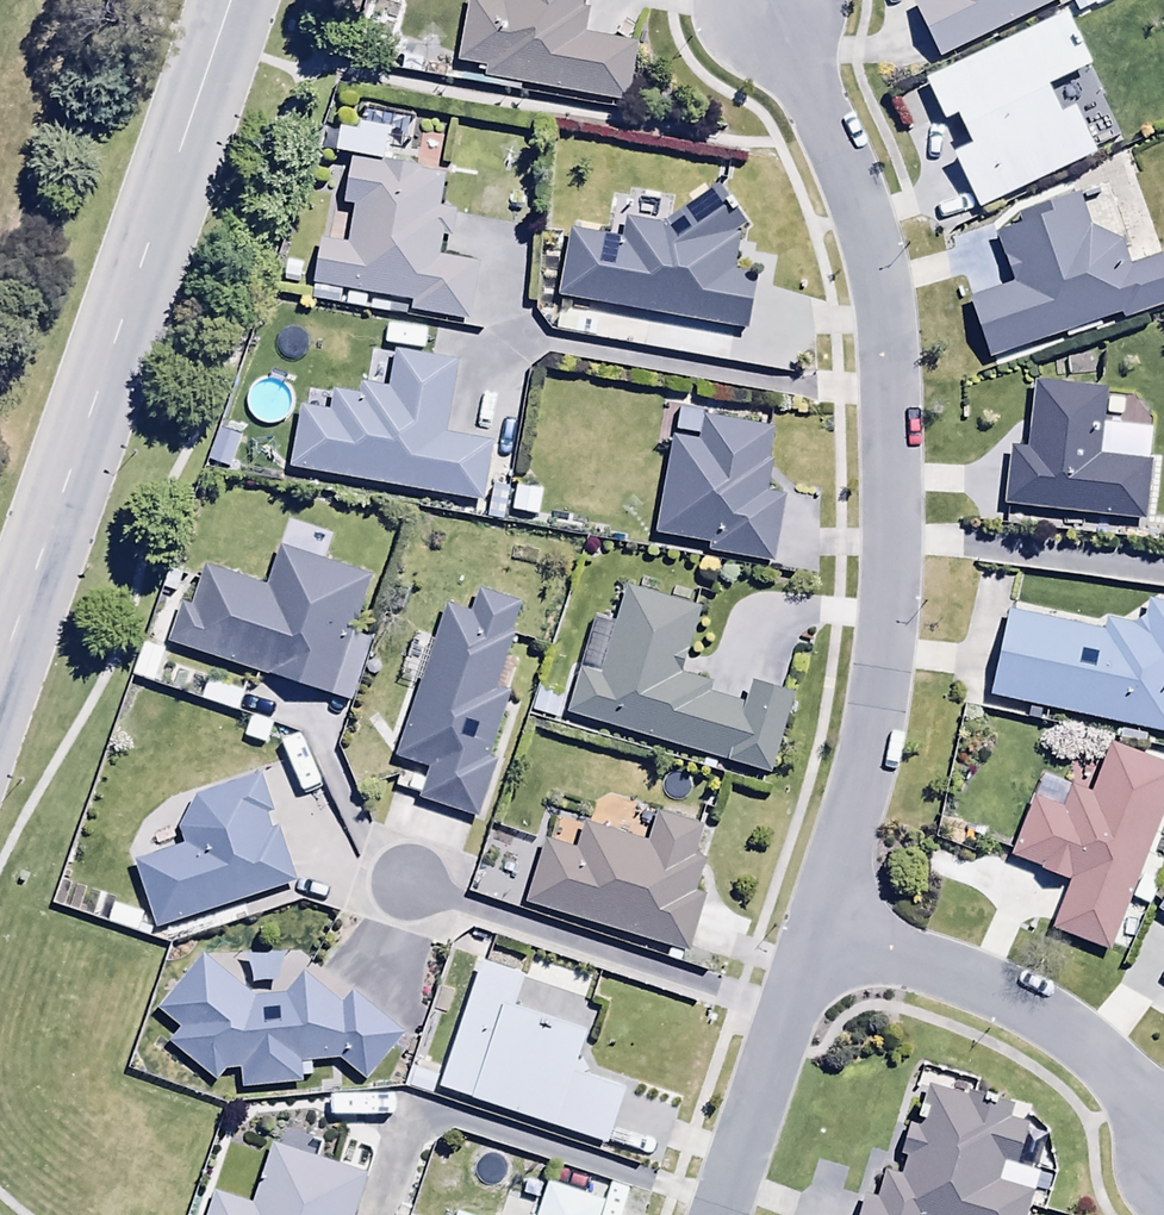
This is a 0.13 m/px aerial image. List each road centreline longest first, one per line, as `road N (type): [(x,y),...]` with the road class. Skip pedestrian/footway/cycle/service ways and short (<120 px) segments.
road 1 (residential): [(765,0),(851,165),(877,306),(890,526),(885,666),(812,936)]
road 2 (tertiary): [(229,0),(0,664)]
road 3 (residential): [(399,882),(788,1010)]
road 4 (residential): [(1163,1129),(1078,1041),(812,936)]
road 5 (residential): [(788,1010),(721,1214)]

